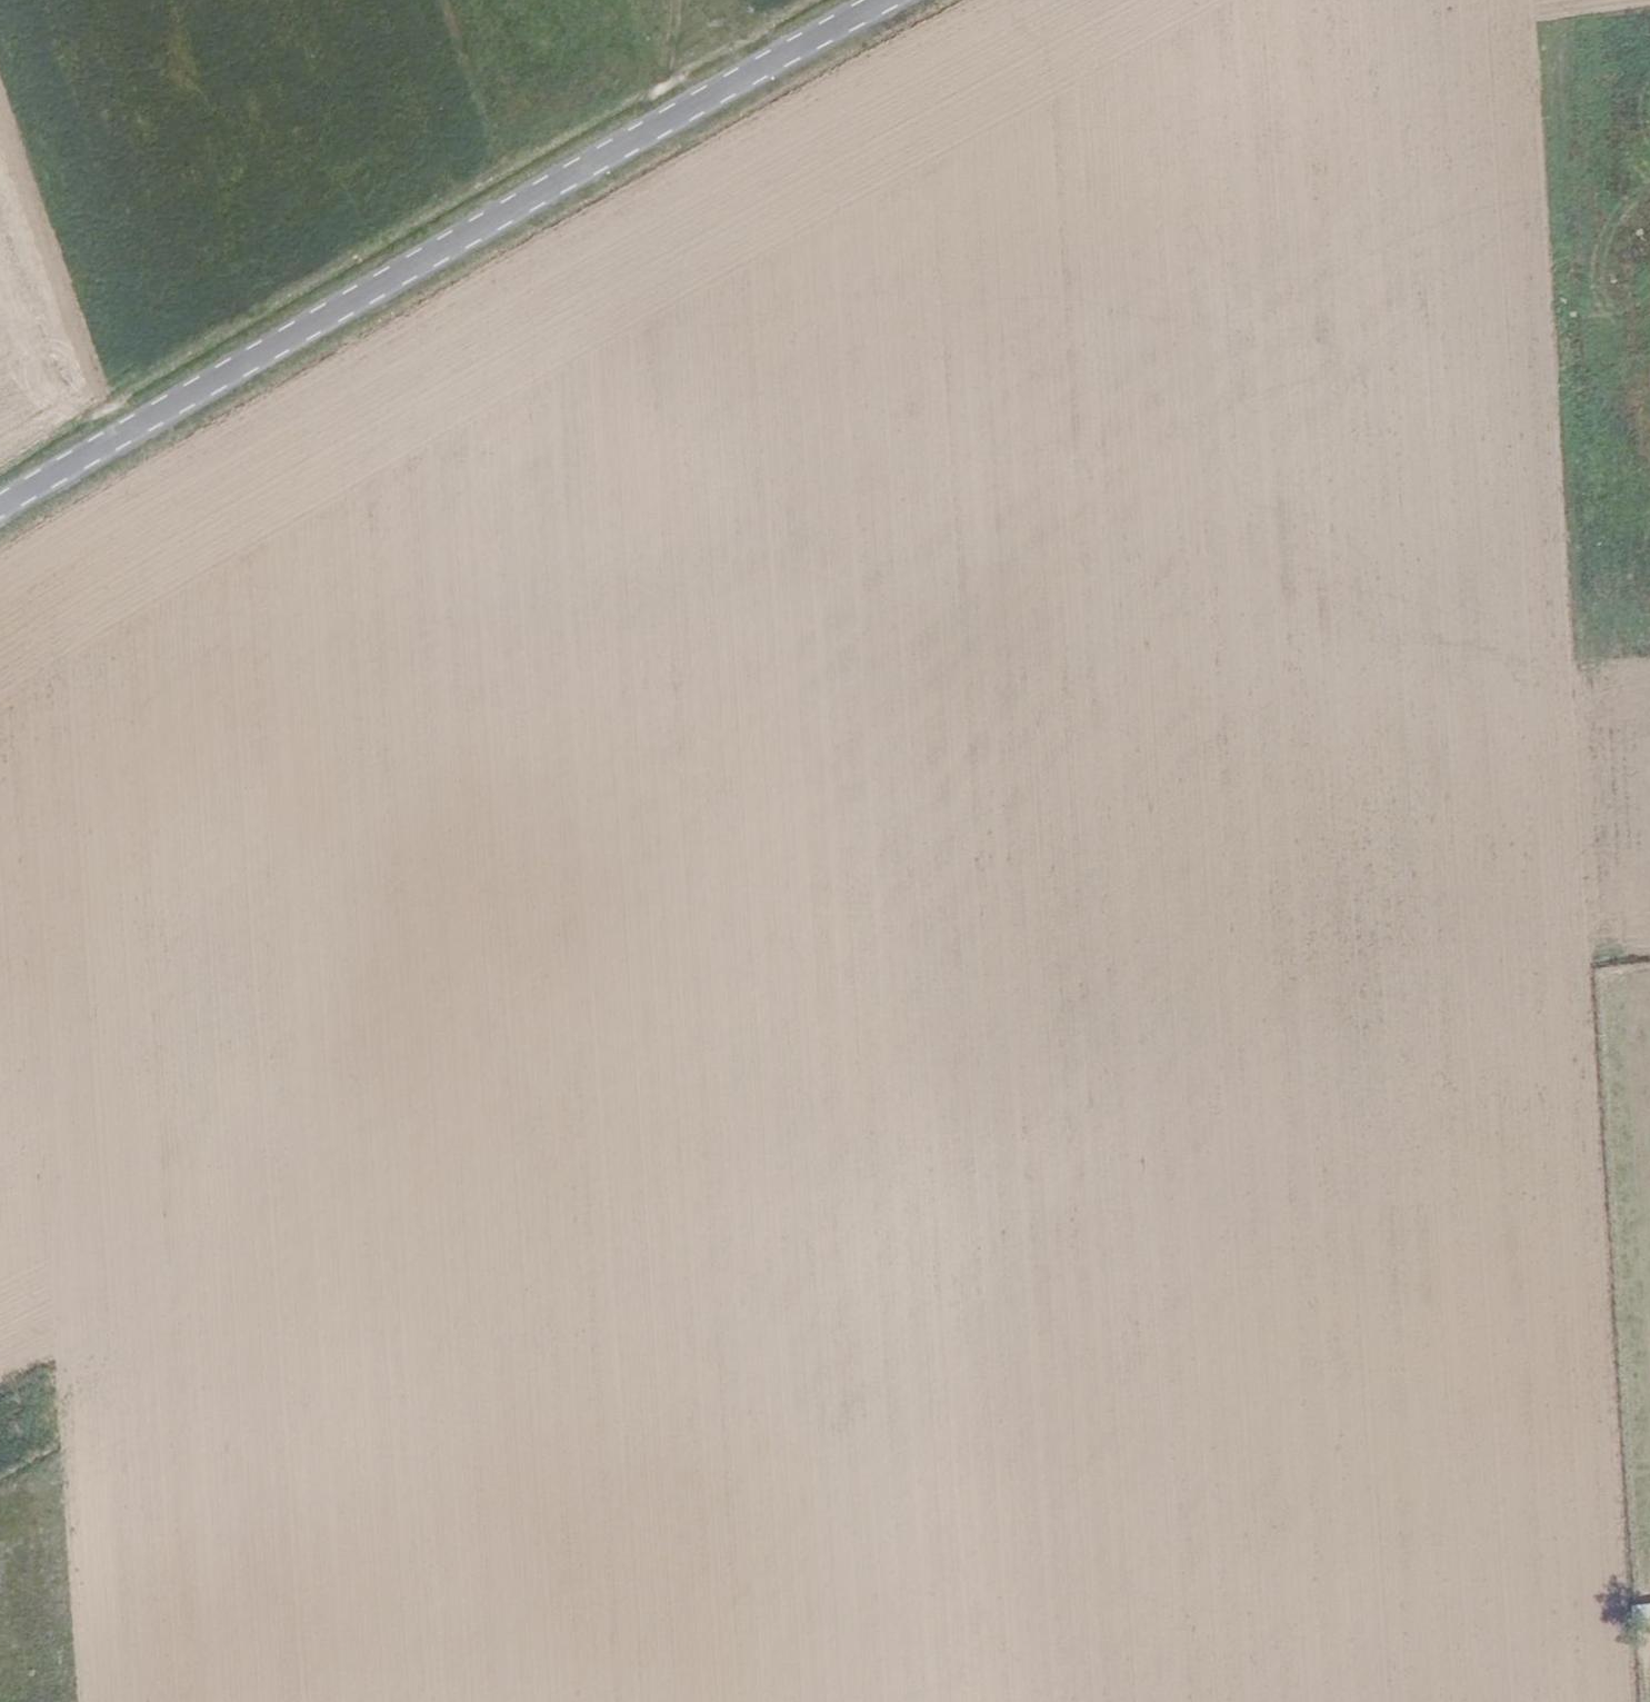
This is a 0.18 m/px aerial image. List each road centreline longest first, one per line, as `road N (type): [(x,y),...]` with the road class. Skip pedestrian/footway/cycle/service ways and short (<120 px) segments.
road 1 (unclassified): [(881,0),(0,507)]

